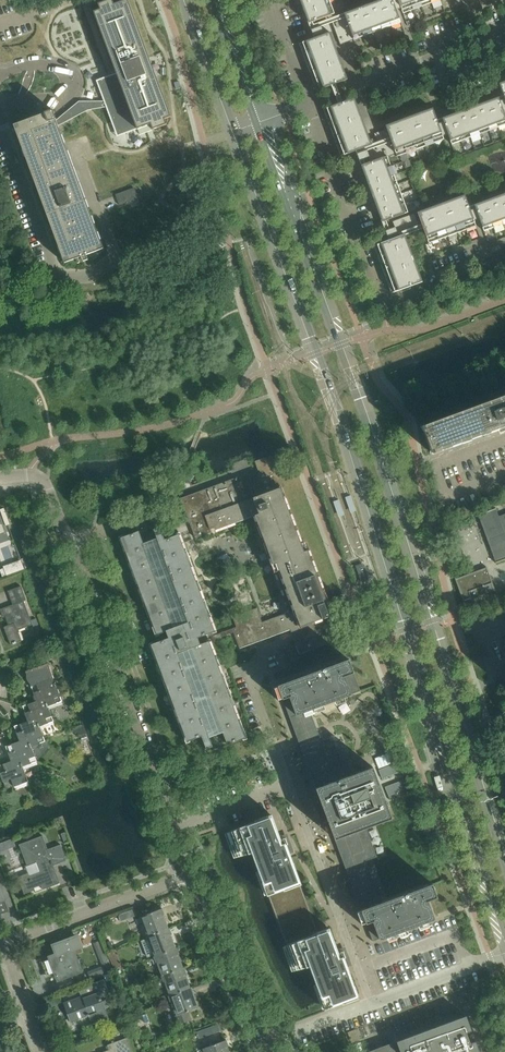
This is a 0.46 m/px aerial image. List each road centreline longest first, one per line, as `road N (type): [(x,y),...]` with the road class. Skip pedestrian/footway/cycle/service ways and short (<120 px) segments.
road 1 (tertiary): [(237,130),(326,376),(504,933)]
road 2 (tertiary): [(504,851),(354,378),(285,189)]
road 3 (residential): [(310,102),(384,306),(504,253)]
road 4 (residential): [(177,828),(70,544)]
road 5 (residential): [(291,787),(372,1004)]
road 6 (residential): [(310,102),(504,31)]
road 7 (residential): [(4,945),(193,875)]
road 8 (residential): [(275,1051),(193,875)]
road 9 (residential): [(60,278),(0,112)]
road 10 (residential): [(0,104),(56,99),(66,81),(60,69),(41,65),(0,75)]
road 11 (residential): [(291,787),(250,672),(262,653)]
road 12 (residential): [(504,955),(372,1004)]
road 13 (tertiary): [(187,0),(237,130)]
road 14 (tertiary): [(257,123),(213,0)]
road 15 (residential): [(177,828),(291,787)]

